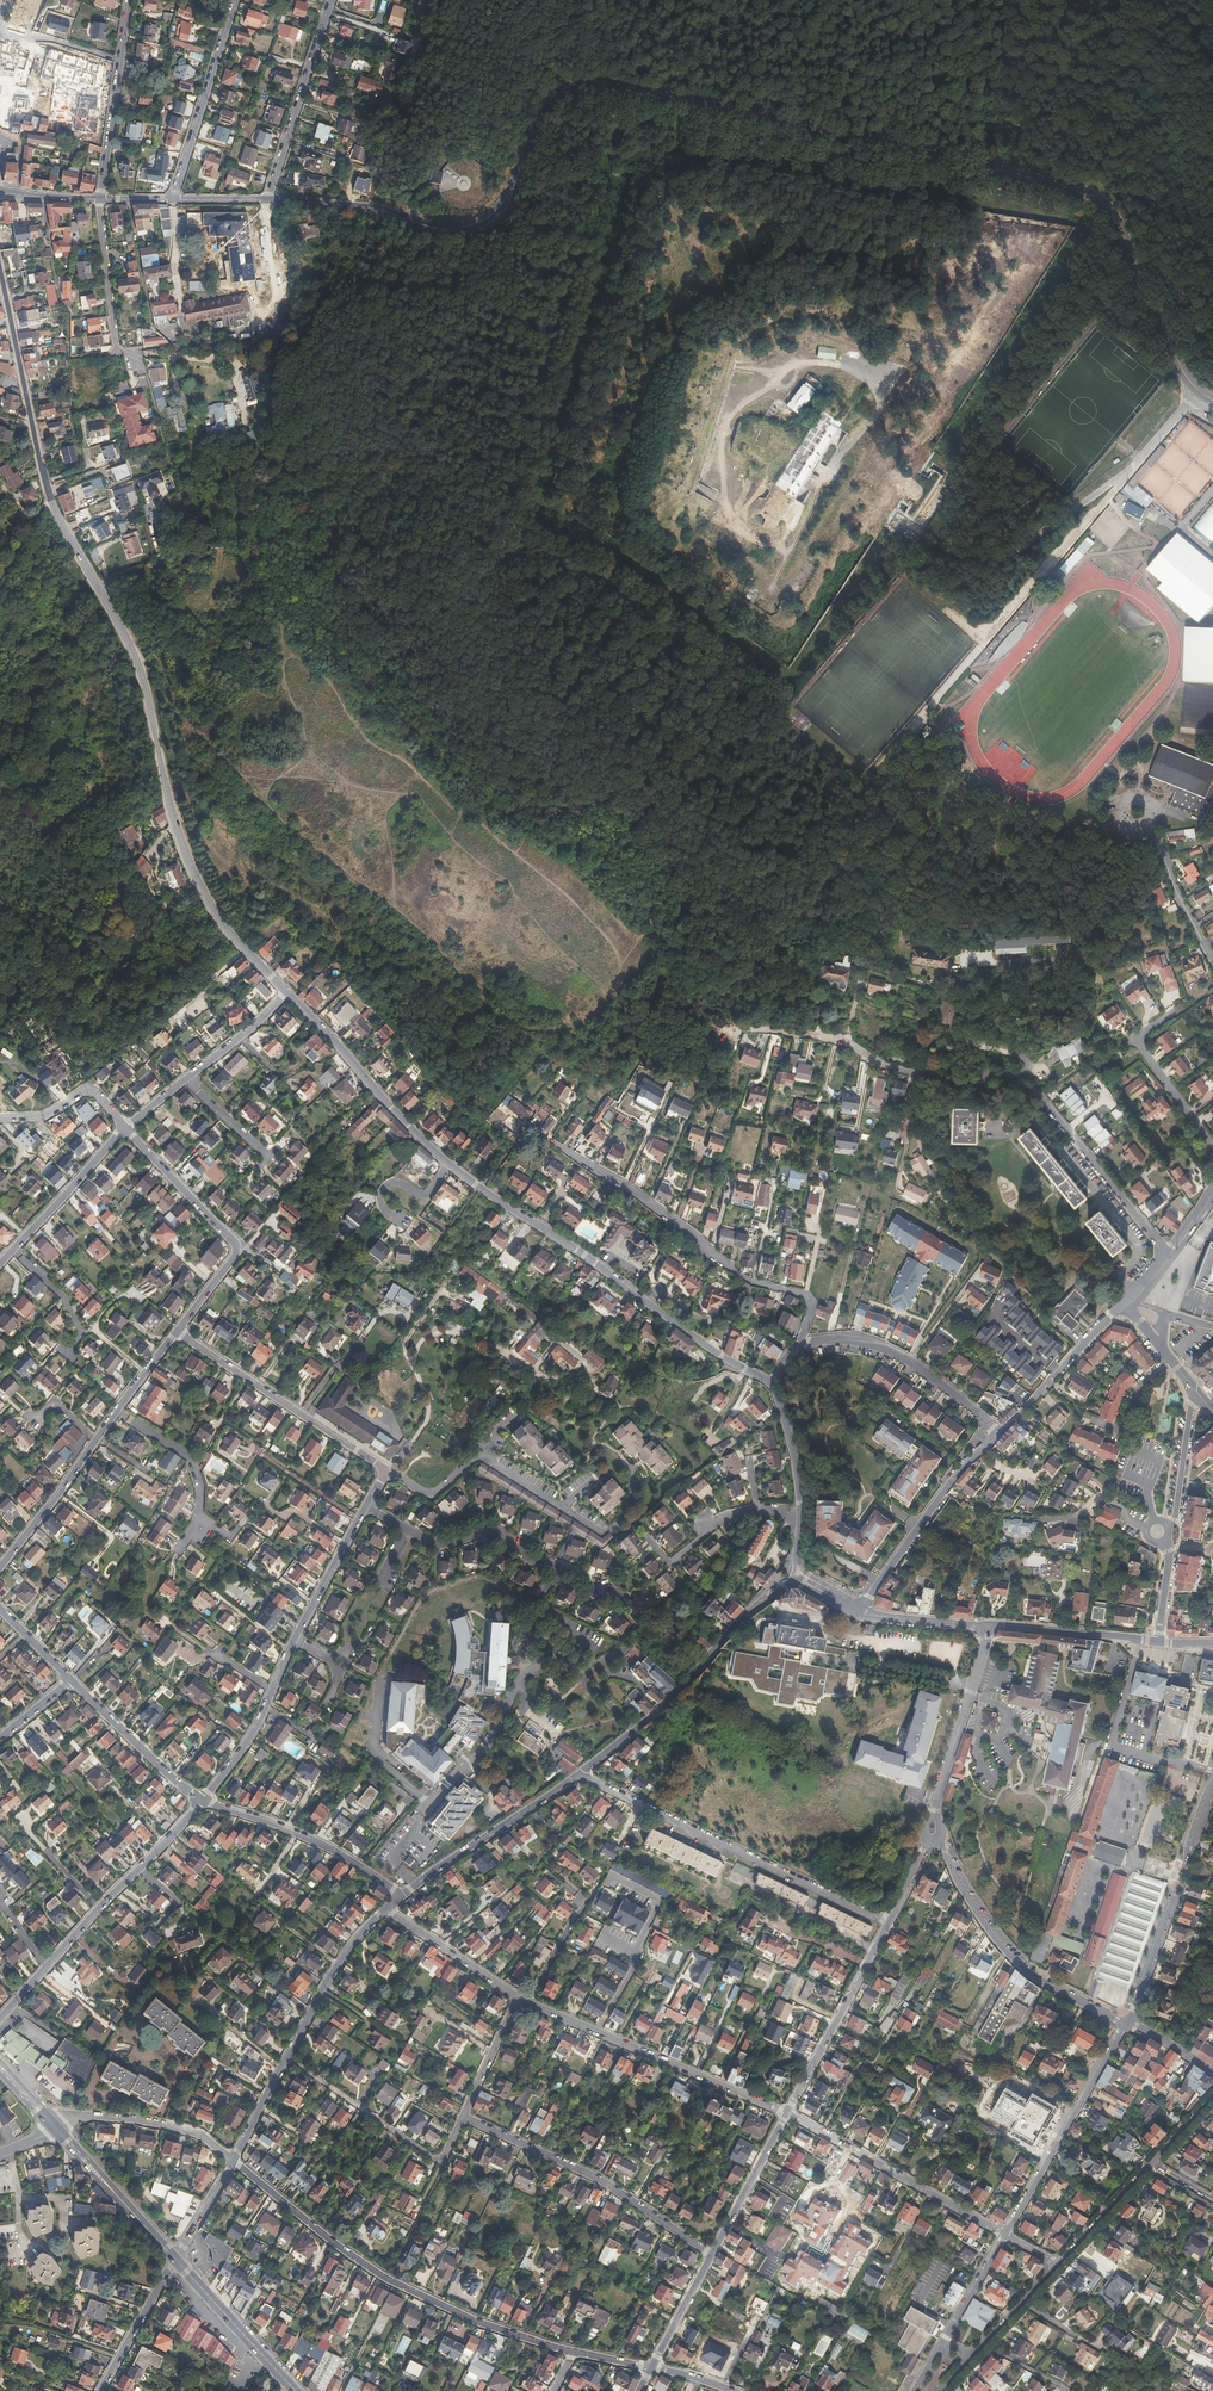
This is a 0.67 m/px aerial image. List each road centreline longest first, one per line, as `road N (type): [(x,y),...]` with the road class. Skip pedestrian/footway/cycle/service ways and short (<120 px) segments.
road 1 (tertiary): [(518,172),(542,107),(592,83),(1064,185),(1108,207),(1186,376),(1212,401)]
road 2 (tertiary): [(0,274),(46,486),(141,670),(188,860),(228,930),(287,993)]
road 3 (residential): [(202,1801),(257,1728),(293,1640),(385,1470),(176,1331)]
road 4 (tertiary): [(287,993),(448,1163),(747,1371)]
road 5 (residential): [(836,1038),(886,1067),(1040,1093),(1163,1255)]
road 6 (residential): [(574,2352),(479,2321),(388,2279),(233,2161)]
road 7 (residential): [(800,1342),(812,1308),(804,1295),(740,1276),(623,1183),(539,1134)]
road 8 (residential): [(579,1775),(889,1924)]
road 9 (tertiary): [(799,1573),(579,1775)]
road 10 (residential): [(202,1801),(0,2019)]
road 11 (residential): [(464,2117),(598,2176),(713,2254)]
road 12 (residential): [(786,2114),(531,2003)]
road 13 (residential): [(939,1840),(963,1892),(1016,1963),(1128,2023)]
road 14 (tertiary): [(1212,1785),(1128,2023)]
road 15 (residential): [(1004,2234),(786,2114)]
road 16 (tertiary): [(1128,2023),(1004,2234)]
road 17 (residential): [(464,2117),(445,2157),(433,2158),(288,2058)]
road 18 (residential): [(859,1611),(950,1484),(1000,1431)]
road 19 (residential): [(800,1342),(848,1339),(891,1352),(1000,1431)]
road 20 (residential): [(1057,2264),(1212,2099)]
road 21 (residential): [(401,1897),(324,1846),(202,1801)]
road 22 (tertiary): [(786,2114),(889,1924)]
road 23 (tertiary): [(579,1775),(401,1897)]
road 24 (residential): [(1037,1122),(1137,1243),(1137,1259),(1124,1275),(1134,1292)]
road 25 (residential): [(287,993),(124,1127)]
road 26 (residential): [(235,0),(173,201)]
road 27 (residential): [(331,0),(267,200)]
road 28 (track): [(170,805),(193,817),(218,857),(327,918)]
road 29 (tertiary): [(934,1816),(987,1626)]
road 30 (residential): [(0,1567),(116,1411)]
road 31 (tertiary): [(770,1384),(796,1469),(799,1573)]
road 32 (residential): [(55,2128),(79,2116),(136,2120),(201,2136),(233,2161)]
road 33 (residential): [(1189,1005),(1143,1031),(1140,1045),(1212,1141)]
road 34 (residential): [(124,1127),(0,1265)]
road 35 (tertiary): [(388,1909),(333,1972),(288,2058)]
road 36 (residential): [(1000,1431),(1125,1301)]
road 37 (tertiary): [(1004,2234),(915,2390)]
road 38 (residential): [(70,1681),(202,1801)]
road 39 (primary): [(176,2259),(55,2128)]
road 40 (primary): [(296,2390),(176,2259)]
road 41 (residential): [(124,1127),(233,1238),(233,1256)]
road 42 (tertiary): [(1158,1642),(987,1626)]
road 43 (residential): [(941,2390),(1057,2264)]
road 44 (tertiary): [(713,2254),(786,2114)]
road 45 (residential): [(518,1996),(388,1909)]
road 46 (residential): [(101,199),(118,350)]
road 47 (residential): [(100,2390),(176,2259)]
road 48 (tertiary): [(410,220),(448,234),(482,229),(507,209),(518,172)]
road 49 (tertiary): [(267,200),(378,209),(410,220)]
road 50 (residential): [(101,199),(121,59)]
road 51 (residential): [(1167,1526),(1174,1520),(1194,1390)]
road 52 (residential): [(518,1996),(464,2117)]
road 53 (tertiary): [(518,172),(478,221),(410,220)]
road 54 (tertiary): [(859,1611),(987,1626)]
road 55 (tertiary): [(652,2367),(713,2254)]
road 56 (residential): [(1161,841),(1181,901),(1212,958)]
road 57 (residential): [(0,33),(121,59)]

